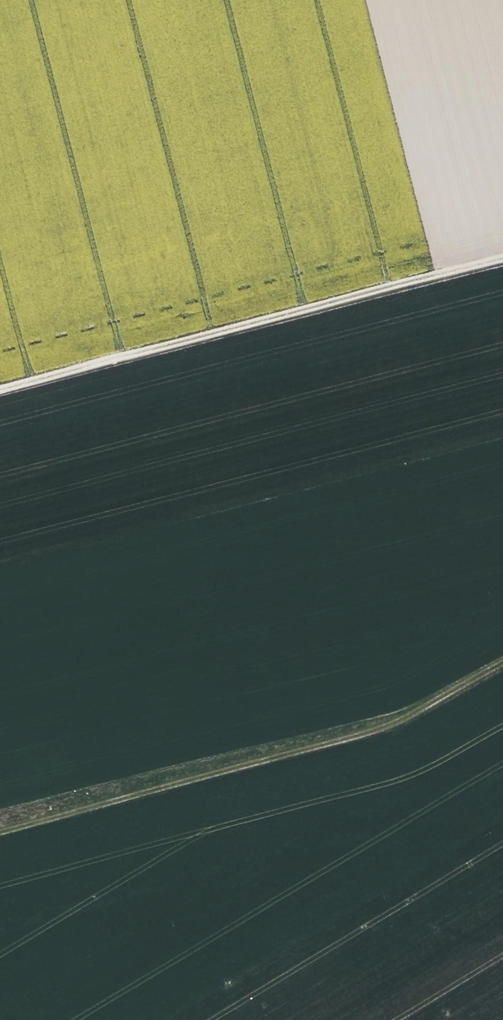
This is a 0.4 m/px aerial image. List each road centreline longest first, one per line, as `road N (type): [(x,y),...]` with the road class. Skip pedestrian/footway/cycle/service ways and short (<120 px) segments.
road 1 (track): [(0,829),(398,723),(502,667)]
road 2 (track): [(0,390),(502,260)]

